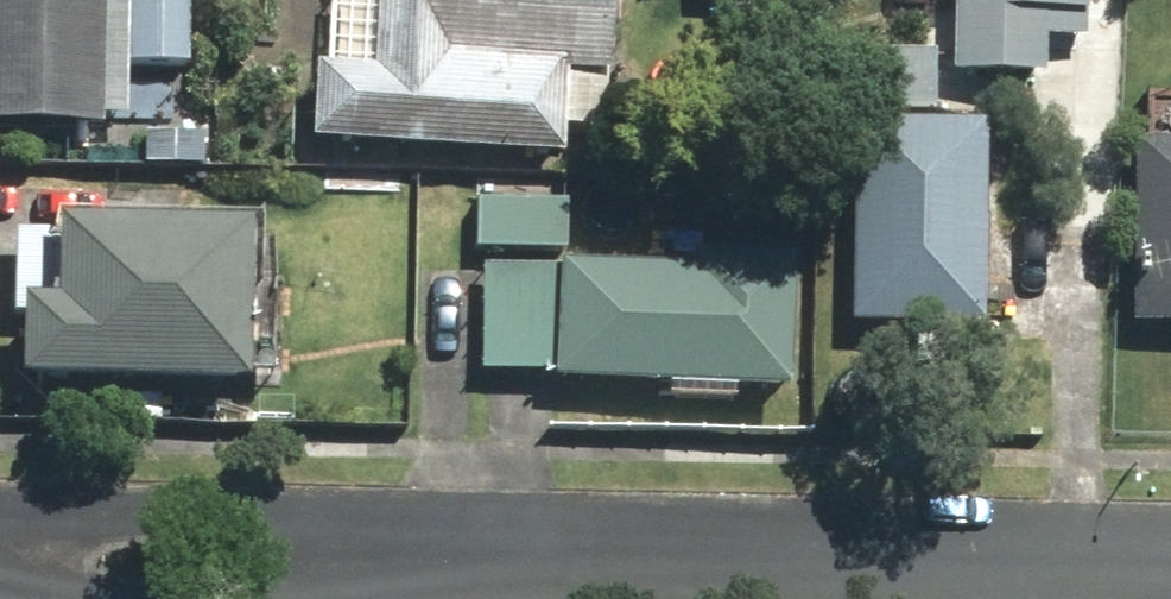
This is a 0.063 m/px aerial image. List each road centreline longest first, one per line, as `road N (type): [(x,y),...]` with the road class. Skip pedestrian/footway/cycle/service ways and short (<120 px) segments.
road 1 (residential): [(0,542),(1170,563)]

